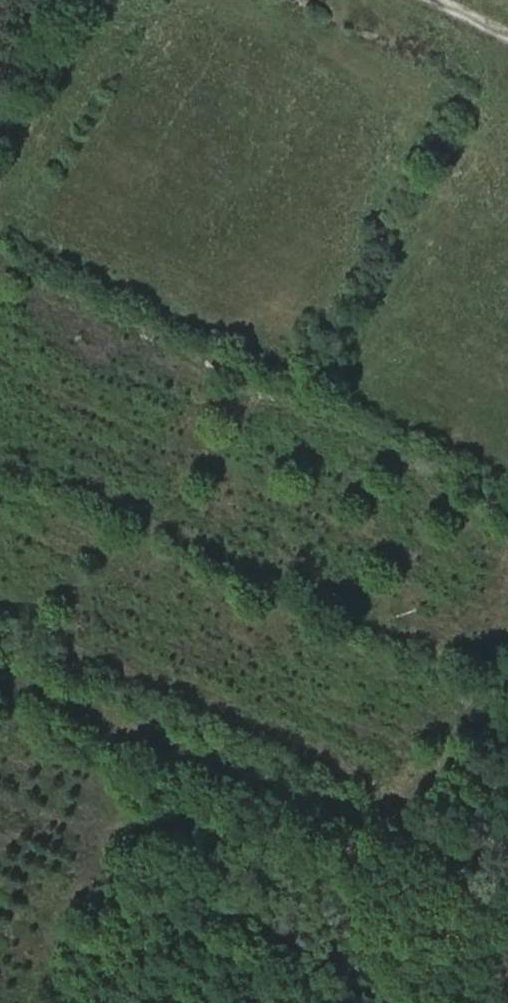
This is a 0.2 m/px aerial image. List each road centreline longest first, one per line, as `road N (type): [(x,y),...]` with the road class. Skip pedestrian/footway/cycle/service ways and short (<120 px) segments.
road 1 (track): [(106,0),(0,167)]

